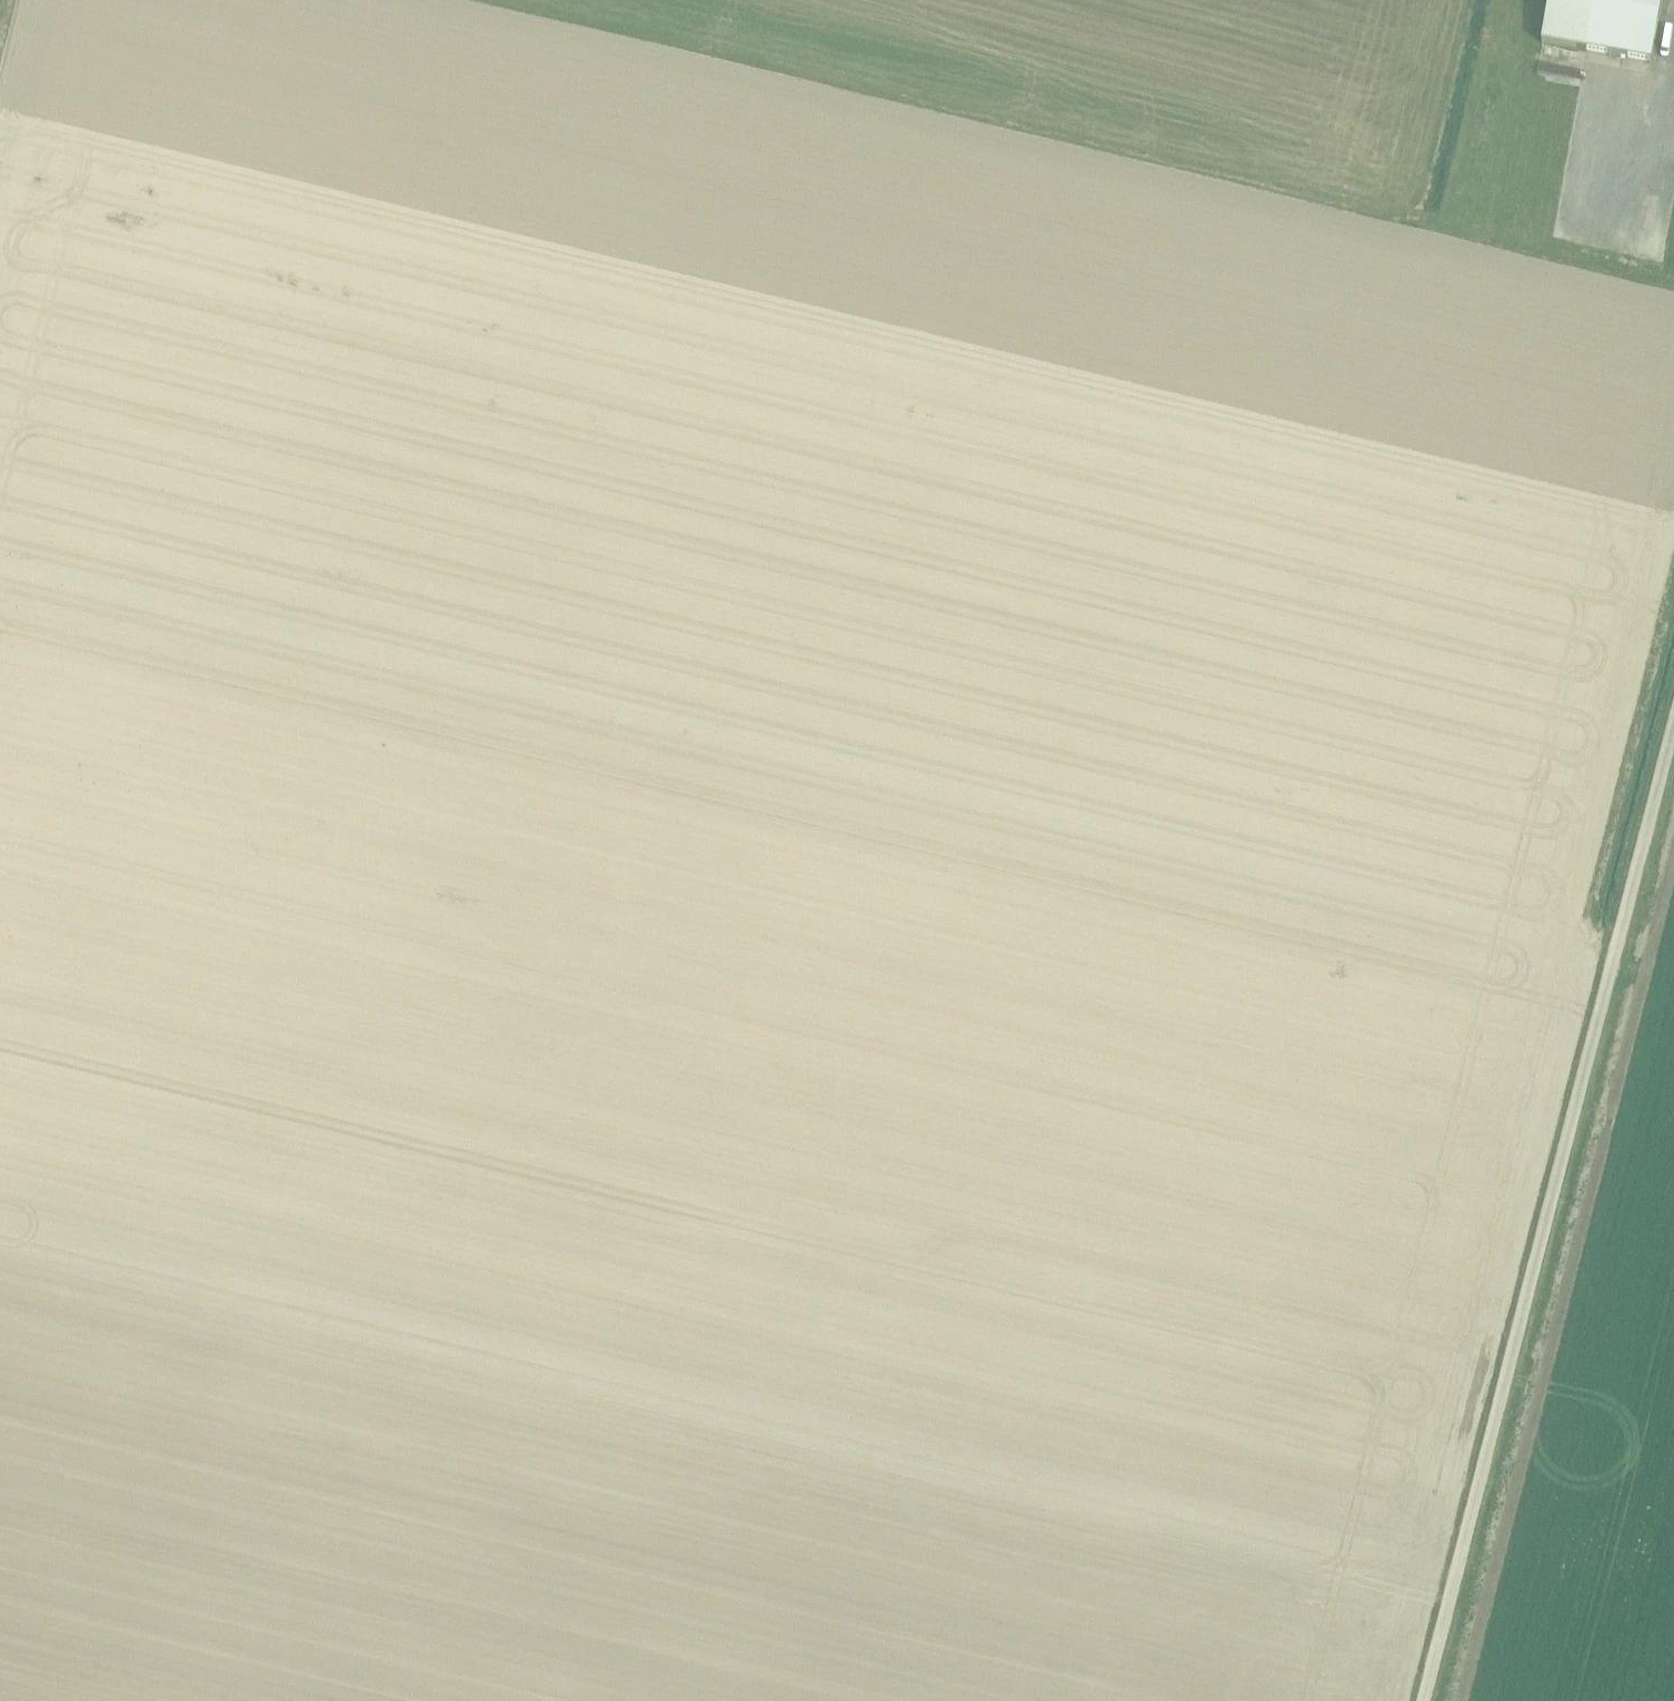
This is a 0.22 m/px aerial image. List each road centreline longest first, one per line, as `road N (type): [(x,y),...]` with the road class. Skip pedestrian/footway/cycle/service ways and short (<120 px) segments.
road 1 (track): [(1423,1700),(1673,724)]

